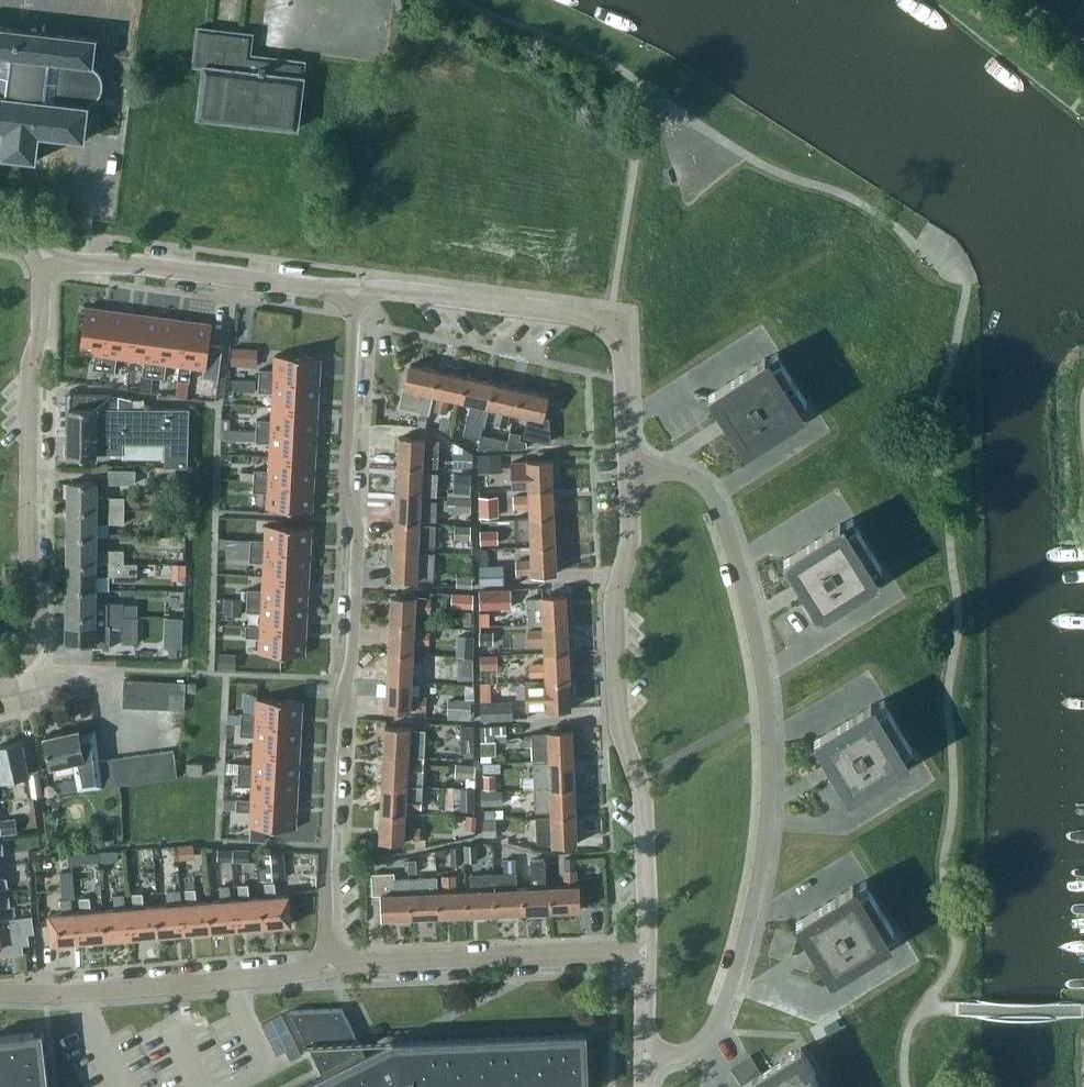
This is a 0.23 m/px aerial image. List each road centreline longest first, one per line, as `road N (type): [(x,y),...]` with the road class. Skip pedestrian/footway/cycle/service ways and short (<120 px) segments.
road 1 (residential): [(648,1067),(706,1047),(737,985),(766,818),(765,714),(750,624),(703,491),(633,471)]
road 2 (residential): [(328,969),(334,707),(350,650),(352,535),(344,506),(355,292)]
road 3 (unclassified): [(649,958),(646,817),(621,732),(615,615),(636,548),(633,471)]
road 4 (residential): [(0,667),(26,656),(36,629),(28,560),(30,364),(40,331),(41,251)]
road 5 (unclassified): [(633,471),(621,326),(355,292)]
road 6 (residential): [(0,991),(61,993),(328,969)]
road 7 (residential): [(328,969),(649,958)]
road 8 (unclassified): [(355,292),(133,264),(73,264),(41,251)]

